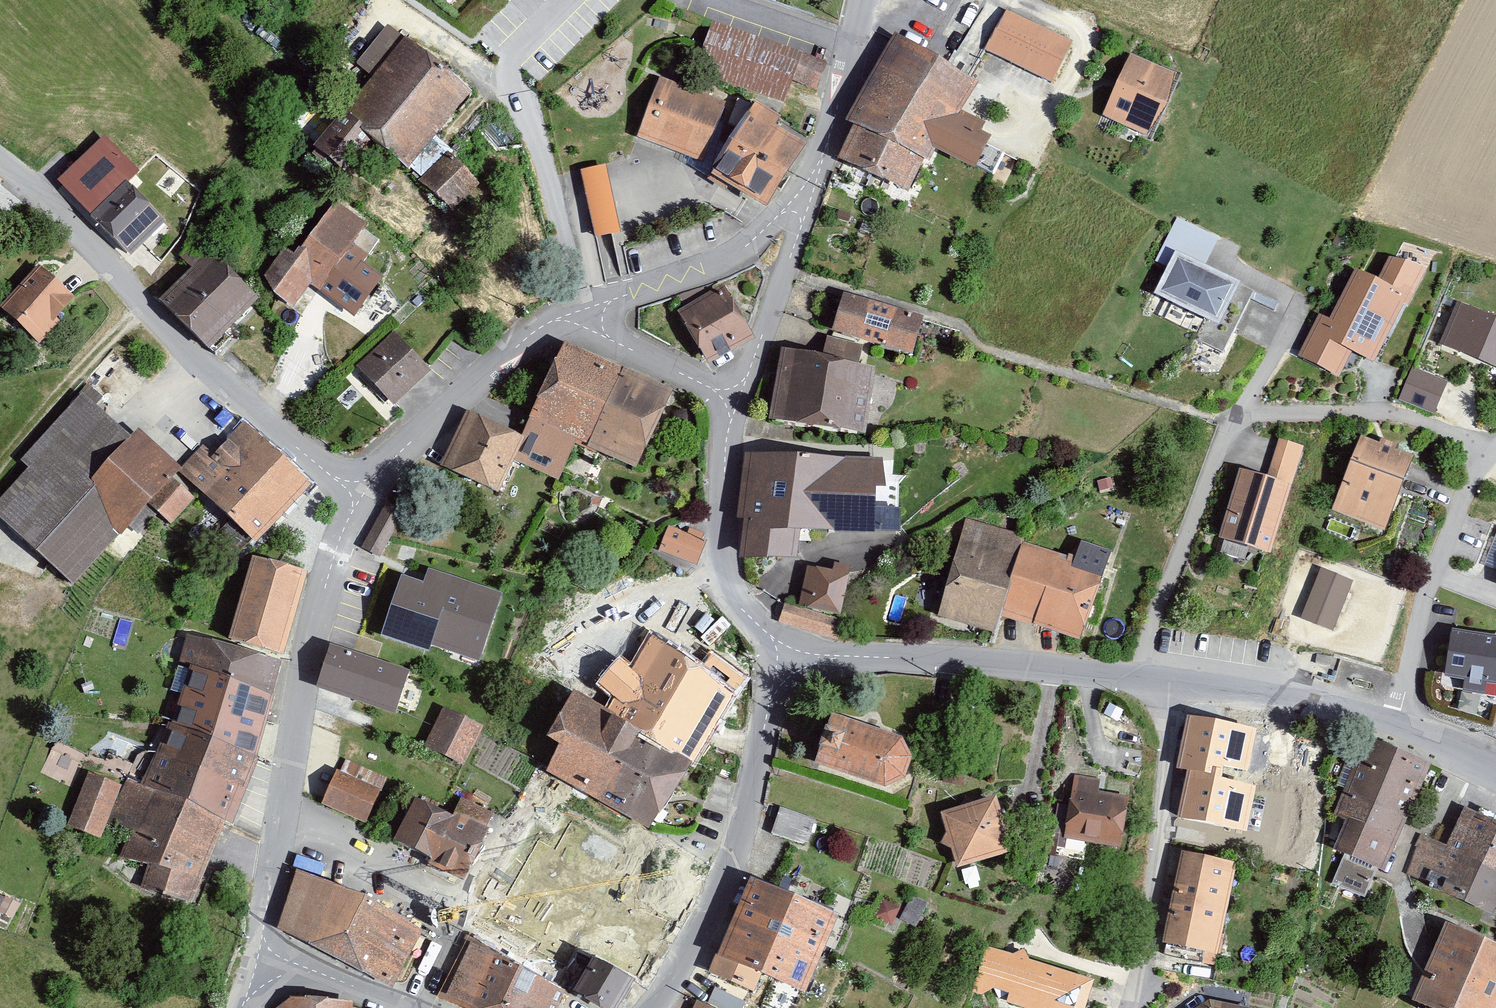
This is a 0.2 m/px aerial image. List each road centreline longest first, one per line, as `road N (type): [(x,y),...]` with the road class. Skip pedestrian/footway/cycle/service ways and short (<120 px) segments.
road 1 (residential): [(0,160),(72,224),(183,350),(360,497)]
road 2 (tertiary): [(263,965),(301,687),(326,581),(360,497)]
road 3 (tertiary): [(657,1007),(692,964),(727,893),(787,655)]
road 4 (tertiary): [(787,655),(976,661),(1155,683)]
road 5 (residential): [(1155,683),(1171,744),(1136,1007)]
road 6 (tertiary): [(360,497),(523,340),(564,318),(592,318)]
road 7 (residential): [(516,51),(510,78),(578,284),(606,305)]
road 8 (residential): [(1492,470),(1435,605),(1409,733)]
road 9 (tertiary): [(735,401),(725,463),(724,561),(741,604),(787,655)]
road 10 (residential): [(1241,440),(1335,426),(1398,430),(1492,470)]
road 11 (tertiary): [(1155,683),(1283,700),(1409,733)]
road 12 (residential): [(1241,440),(1155,683)]
road 13 (tertiary): [(606,305),(723,265),(812,186)]
road 14 (tertiary): [(812,186),(735,401)]
road 15 (track): [(142,308),(0,474)]
road 16 (tertiary): [(812,186),(860,0)]
road 17 (track): [(0,800),(22,738),(143,752)]
road 18 (tertiary): [(592,318),(630,348),(735,401)]
road 19 (tertiary): [(263,965),(304,970),(404,1007)]
road 20 (residential): [(1305,324),(1241,440)]

